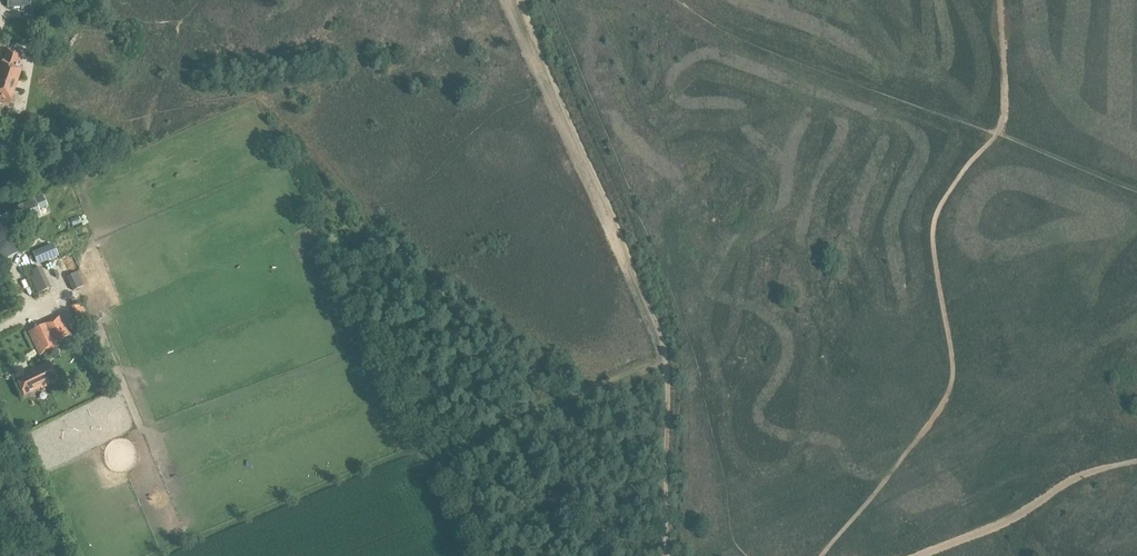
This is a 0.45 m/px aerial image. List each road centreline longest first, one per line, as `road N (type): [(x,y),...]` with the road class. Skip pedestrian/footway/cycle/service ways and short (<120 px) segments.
road 1 (track): [(824,555),(952,387),(934,223),(956,182),(1004,130),(1003,0)]
road 2 (track): [(1136,461),(1078,476),(1006,520),(916,555)]
road 3 (tertiary): [(54,555),(0,442)]

